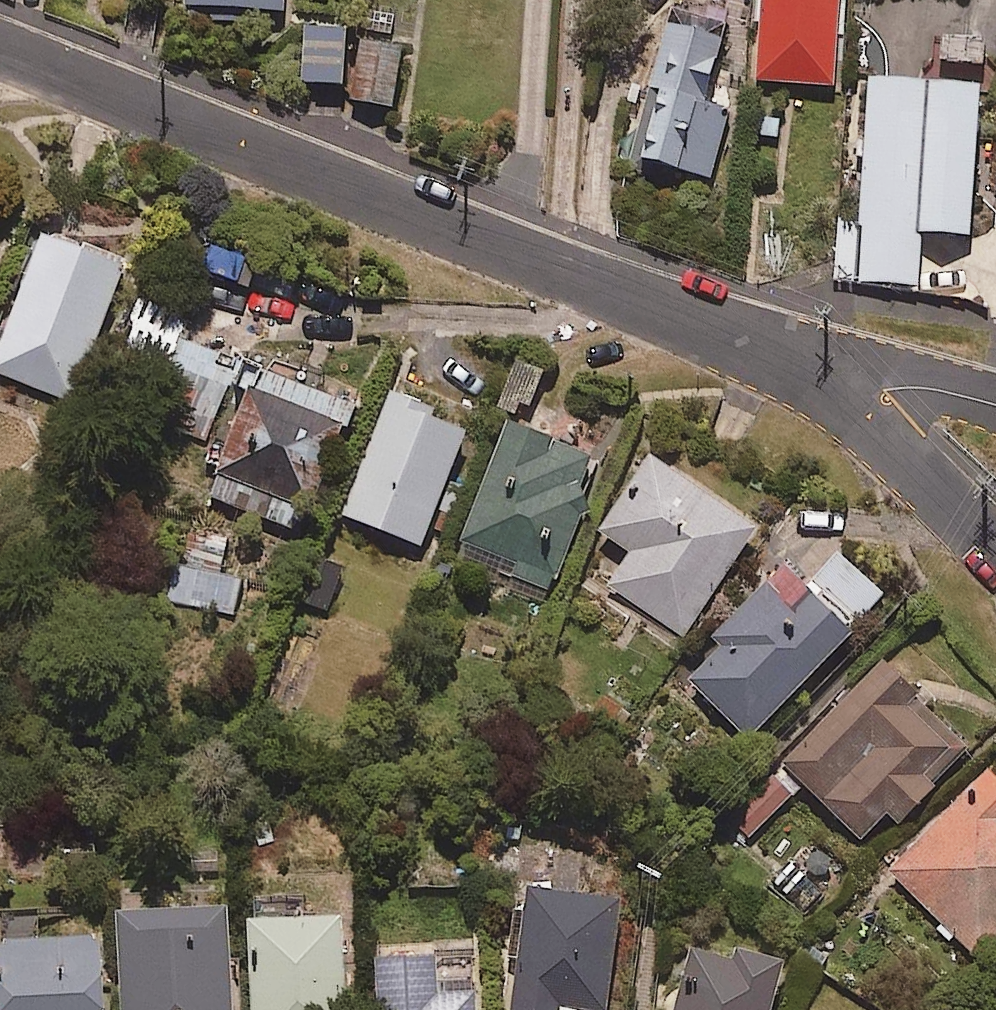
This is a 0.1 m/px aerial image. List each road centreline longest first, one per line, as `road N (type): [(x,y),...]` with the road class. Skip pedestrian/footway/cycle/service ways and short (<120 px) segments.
road 1 (residential): [(853,403),(782,361),(527,257),(0,56)]
road 2 (residential): [(995,545),(853,403)]
road 3 (residential): [(995,402),(911,381),(853,403)]

